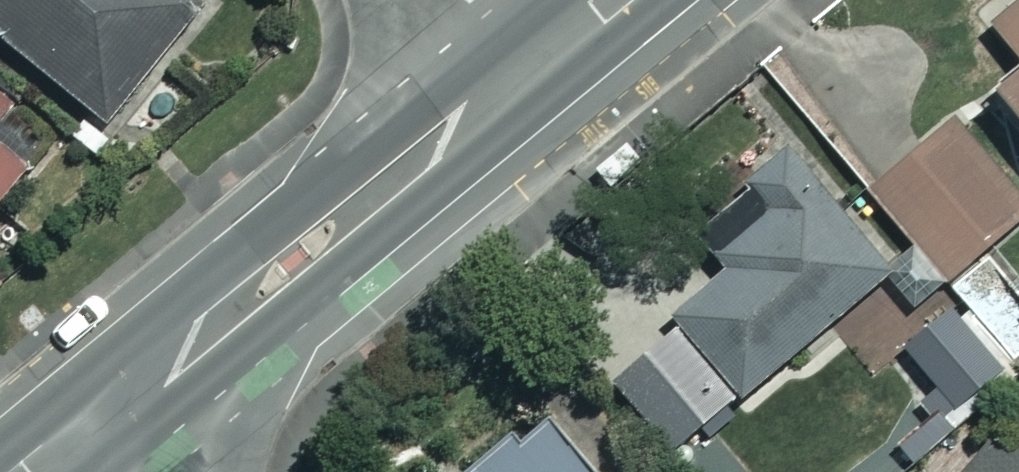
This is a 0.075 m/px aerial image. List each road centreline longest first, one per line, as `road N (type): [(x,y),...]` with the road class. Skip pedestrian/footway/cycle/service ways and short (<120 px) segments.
road 1 (secondary): [(538,60),(90,421)]

